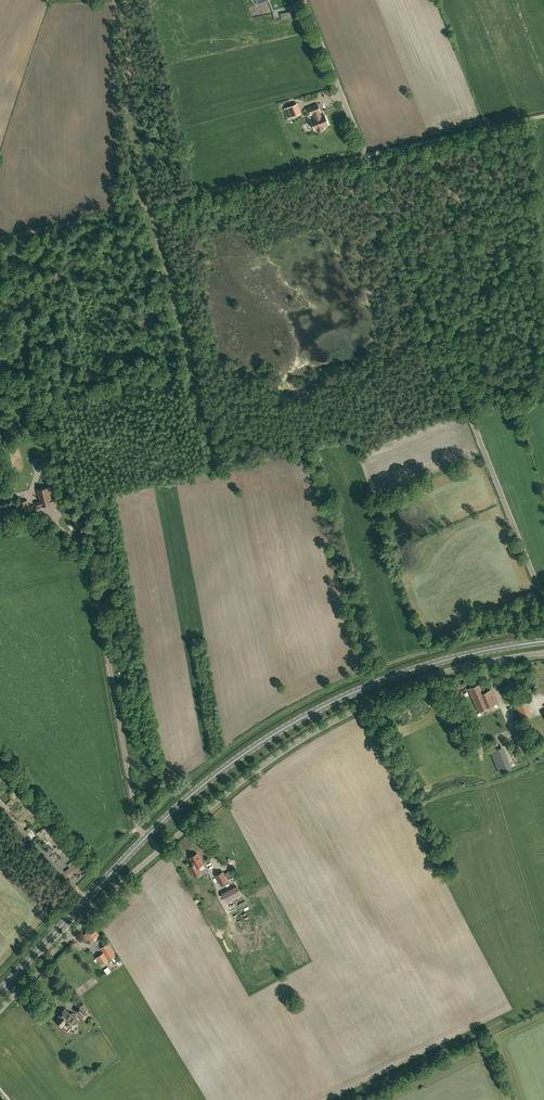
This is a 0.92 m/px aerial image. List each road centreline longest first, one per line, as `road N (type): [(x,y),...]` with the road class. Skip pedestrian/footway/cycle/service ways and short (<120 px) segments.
road 1 (unclassified): [(0,1013),(159,849),(262,766),(417,682),(543,653)]
road 2 (secondary): [(0,988),(194,792),(262,741),(393,675),(543,641)]
road 3 (unclassified): [(543,601),(306,0)]
road 4 (track): [(366,156),(0,237)]
road 5 (track): [(543,116),(366,156)]

